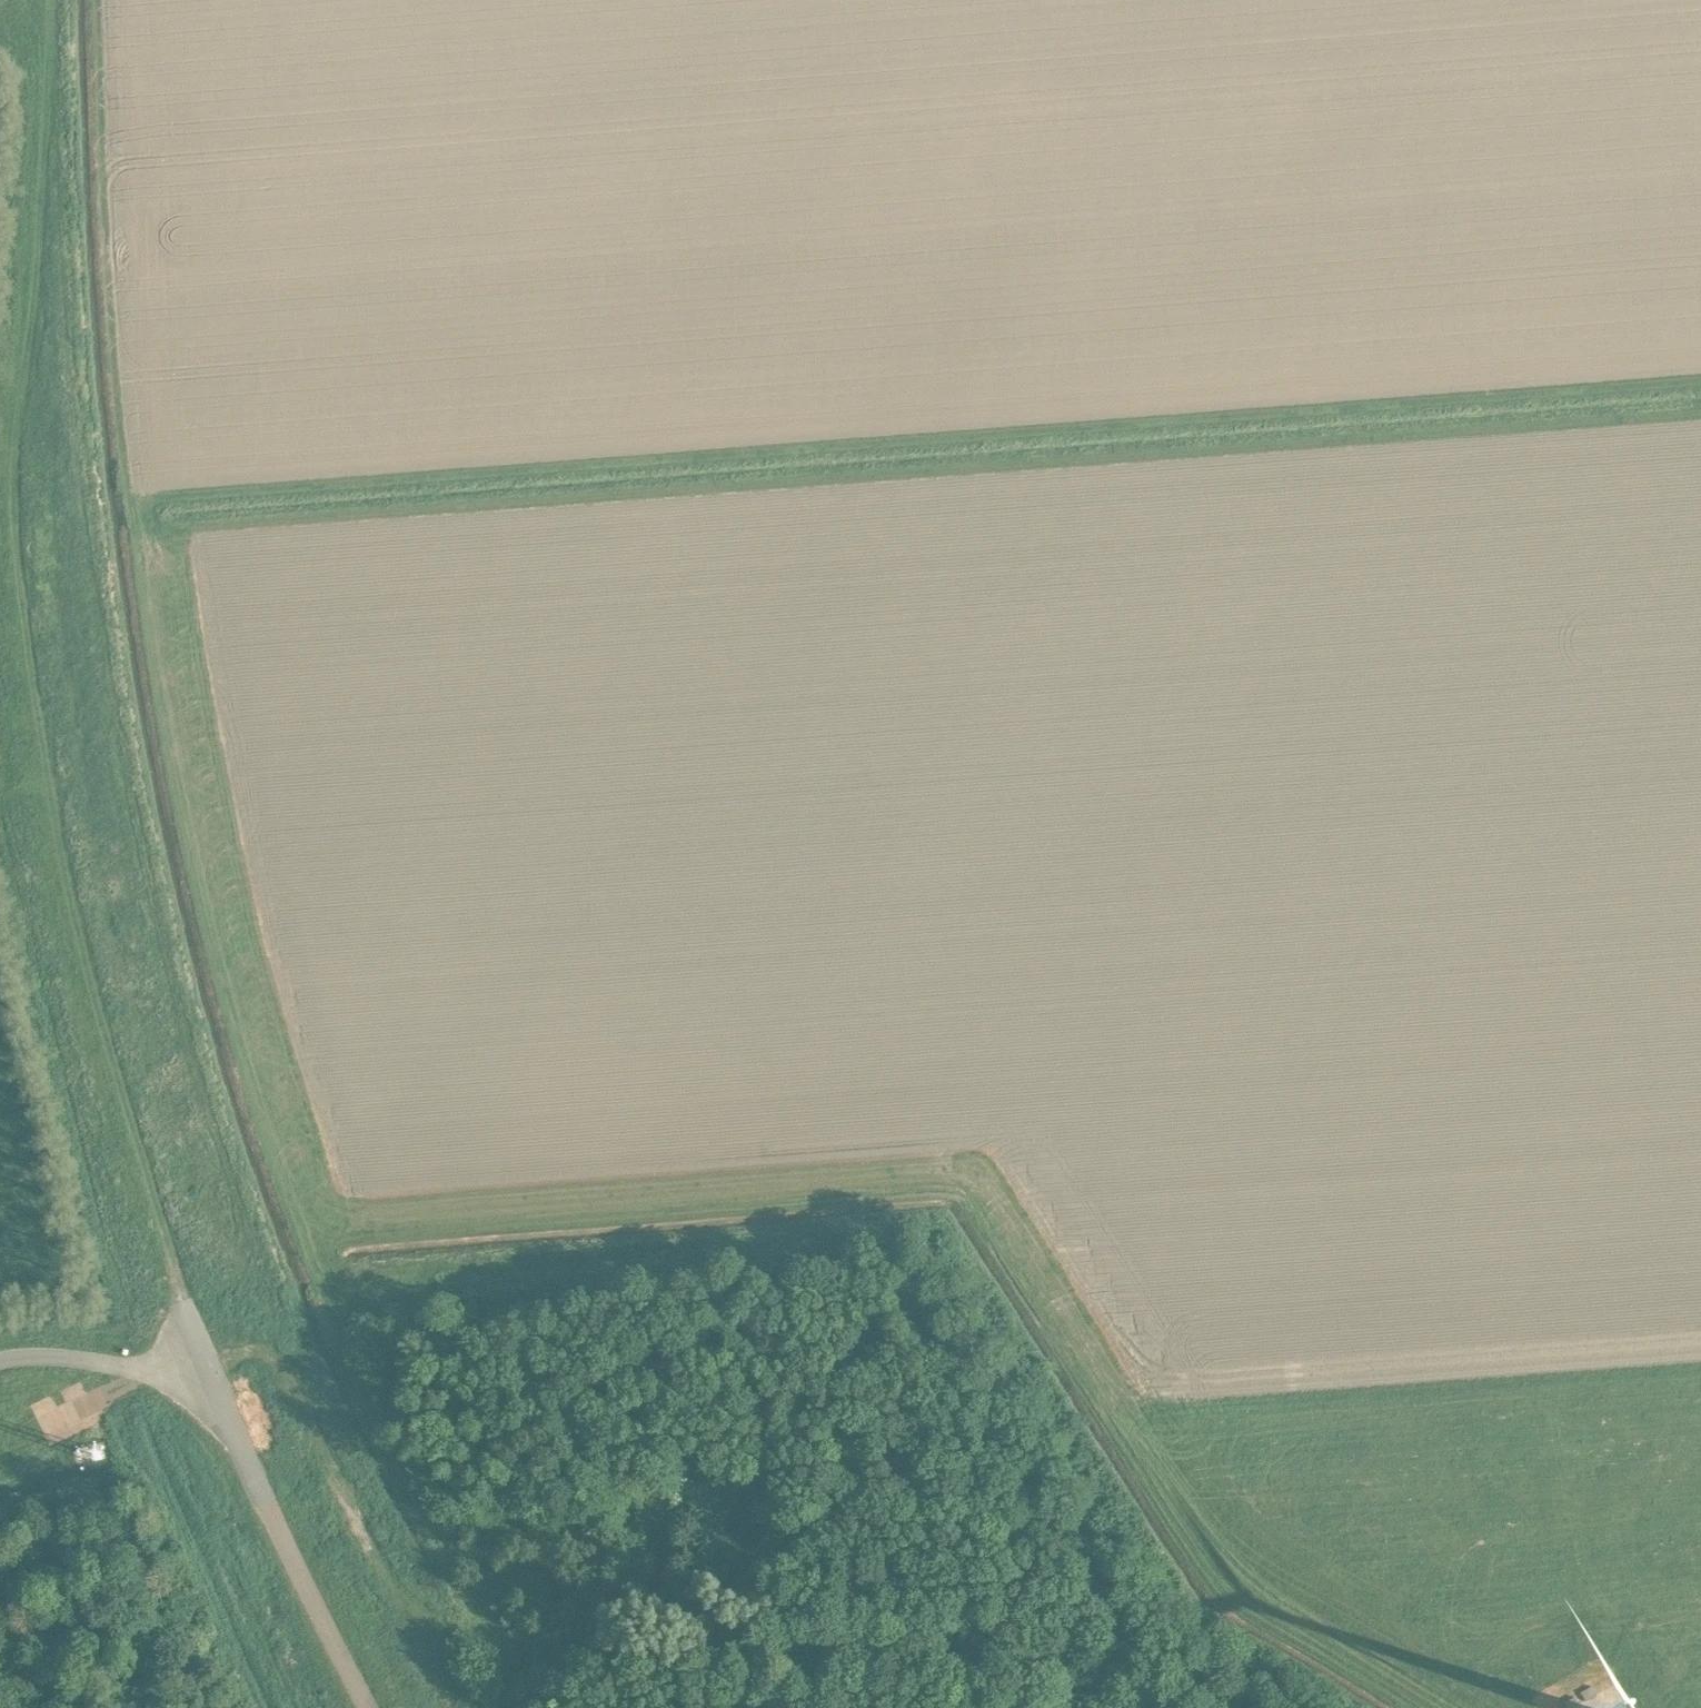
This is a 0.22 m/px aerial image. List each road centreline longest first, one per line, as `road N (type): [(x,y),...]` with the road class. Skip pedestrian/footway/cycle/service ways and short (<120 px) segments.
road 1 (unclassified): [(373,1707),(244,1460),(188,1384),(53,1355),(0,1360)]

